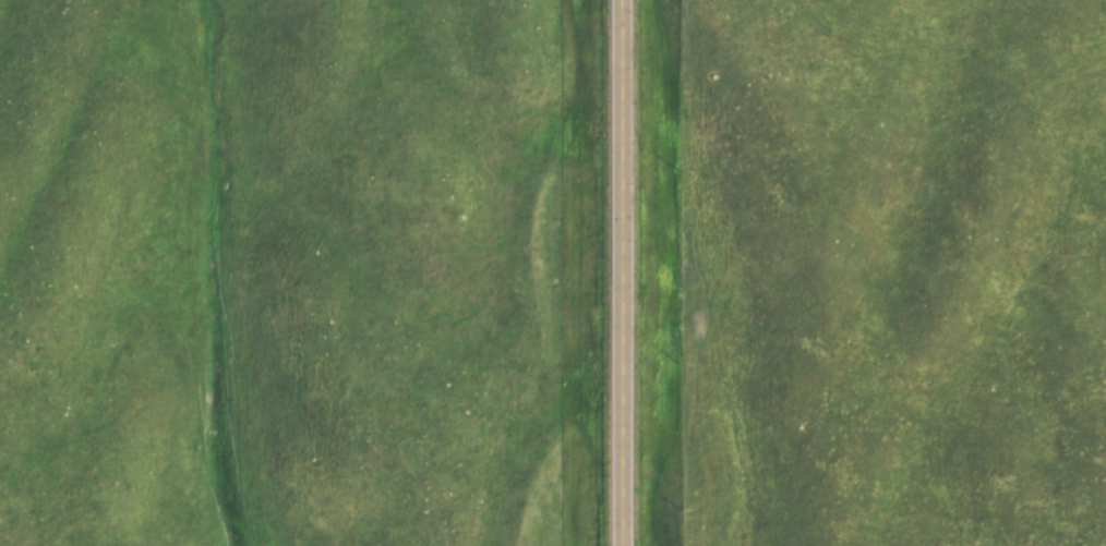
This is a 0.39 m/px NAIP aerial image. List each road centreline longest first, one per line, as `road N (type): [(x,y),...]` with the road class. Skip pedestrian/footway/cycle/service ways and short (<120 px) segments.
road 1 (primary): [(621,545),(619,0)]

